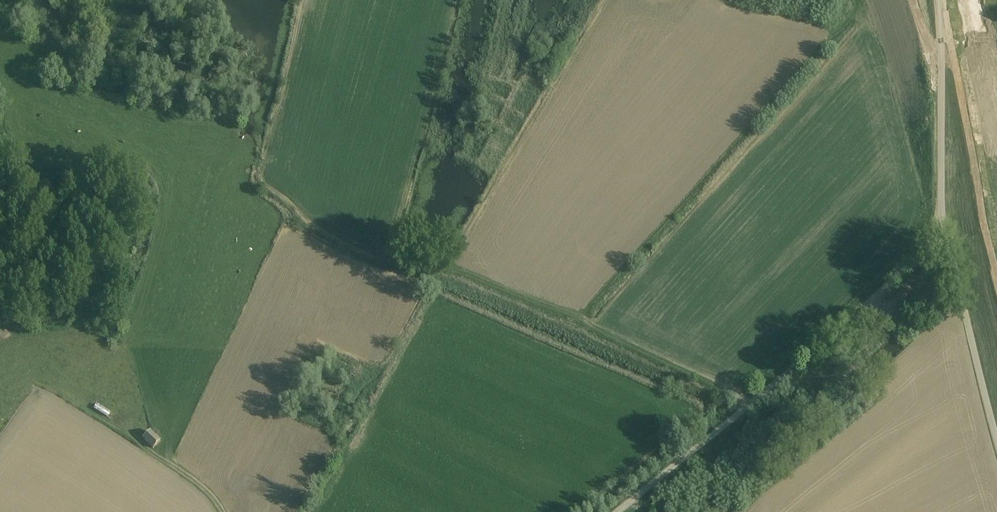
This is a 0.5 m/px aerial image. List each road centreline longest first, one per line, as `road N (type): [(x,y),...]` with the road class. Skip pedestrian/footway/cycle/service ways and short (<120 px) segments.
road 1 (track): [(996,262),(941,26)]

